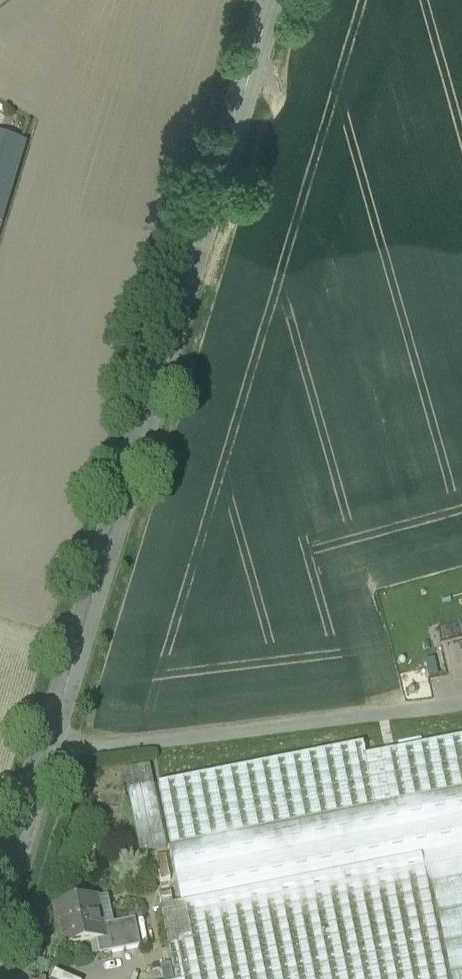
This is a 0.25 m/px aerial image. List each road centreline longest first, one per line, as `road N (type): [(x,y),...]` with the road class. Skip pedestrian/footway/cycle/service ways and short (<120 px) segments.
road 1 (tertiary): [(0,914),(271,0)]

